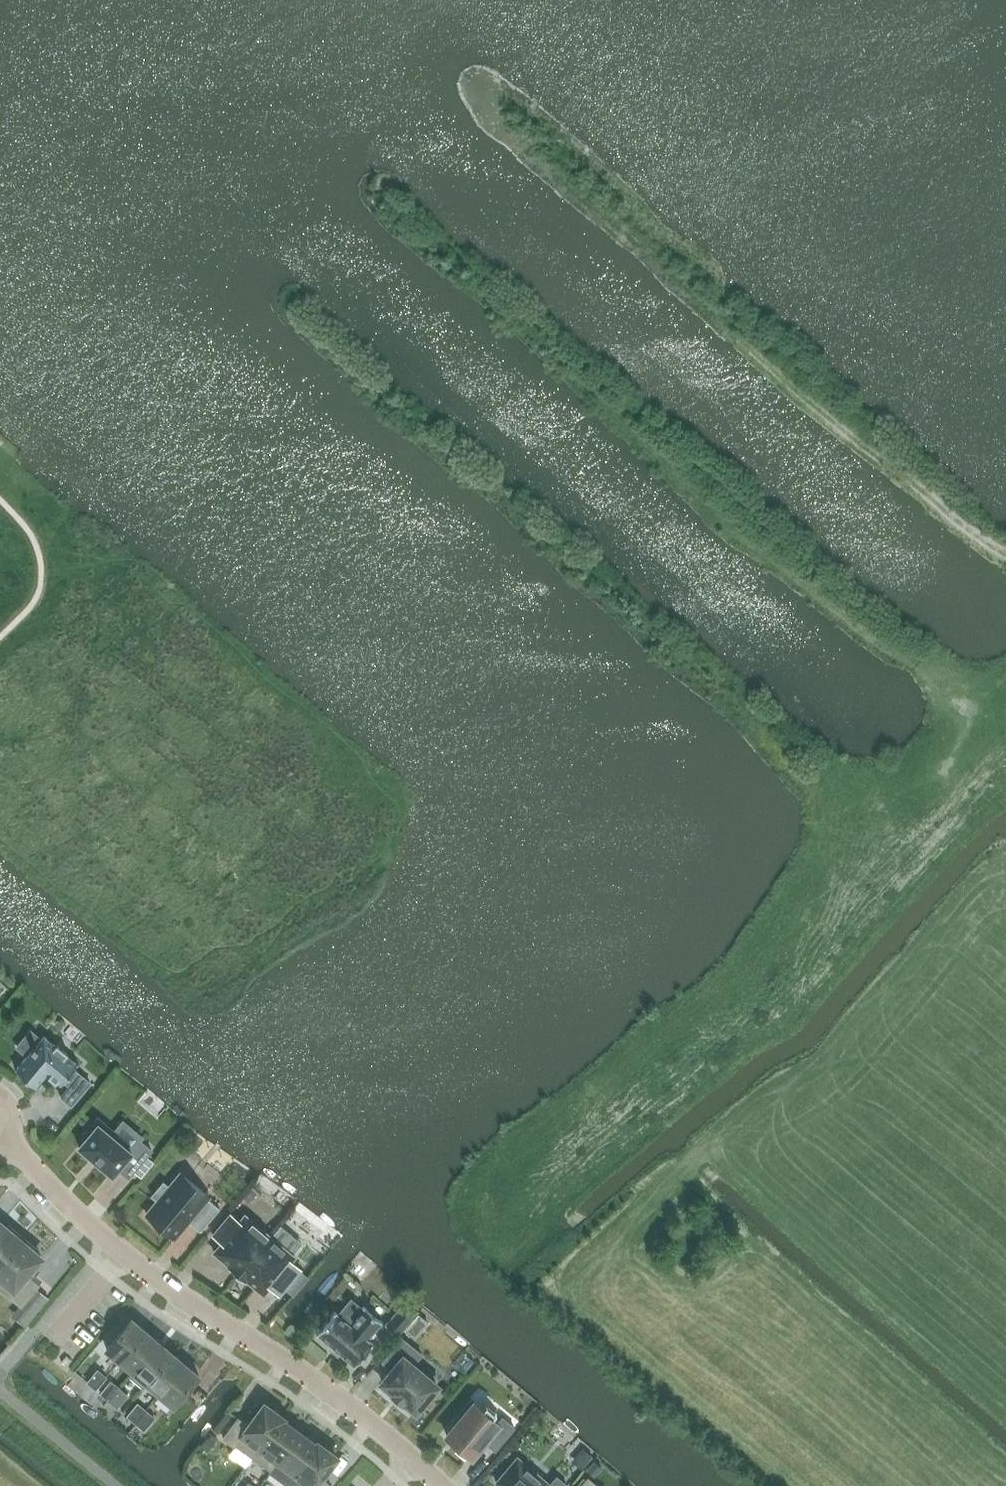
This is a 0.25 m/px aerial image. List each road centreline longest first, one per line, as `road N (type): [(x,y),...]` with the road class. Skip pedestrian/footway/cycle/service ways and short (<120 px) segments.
road 1 (residential): [(443,1485),(327,1394),(124,1258)]
road 2 (residential): [(124,1258),(1,1144)]

